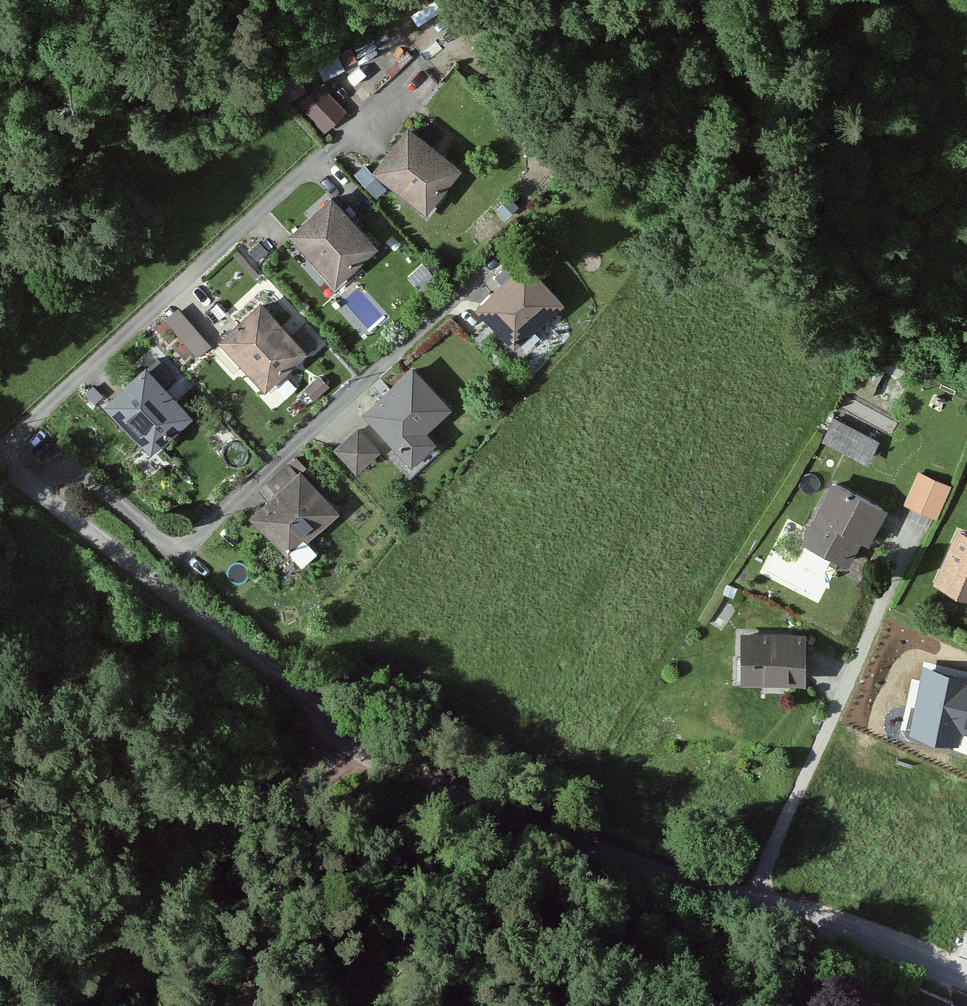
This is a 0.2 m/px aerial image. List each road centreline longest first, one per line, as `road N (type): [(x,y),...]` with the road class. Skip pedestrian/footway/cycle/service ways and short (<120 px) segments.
road 1 (tertiary): [(37,492),(366,744),(551,833),(754,901)]
road 2 (residential): [(495,266),(186,544),(152,529),(81,466),(54,472),(37,492)]
road 3 (residential): [(0,453),(403,81)]
road 4 (residential): [(754,901),(902,544)]
road 5 (track): [(347,730),(292,827),(257,986),(243,1005)]
road 6 (tertiary): [(754,901),(963,981)]

